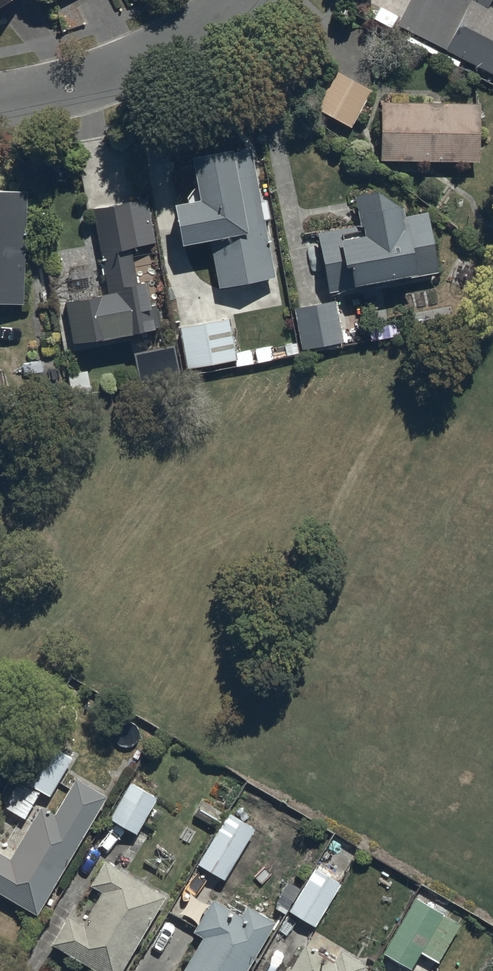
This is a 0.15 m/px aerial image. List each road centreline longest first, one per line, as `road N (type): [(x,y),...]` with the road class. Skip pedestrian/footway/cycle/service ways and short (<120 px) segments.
road 1 (residential): [(242,0),(129,68),(0,103)]

